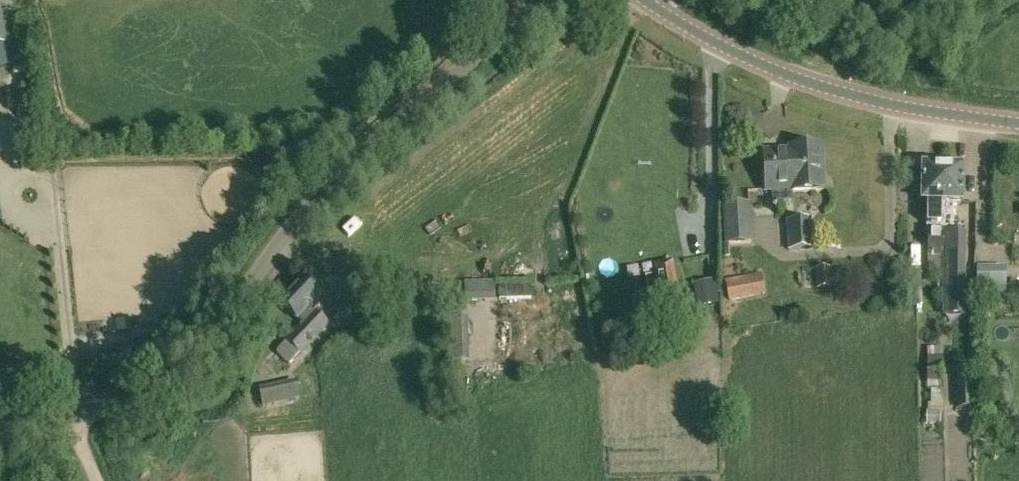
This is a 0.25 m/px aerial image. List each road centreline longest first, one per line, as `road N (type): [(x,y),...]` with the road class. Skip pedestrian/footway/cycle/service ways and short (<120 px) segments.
road 1 (unclassified): [(549,0),(394,108),(315,187),(191,356),(118,402),(0,430)]
road 2 (unclassified): [(1018,123),(797,77),(640,0)]

